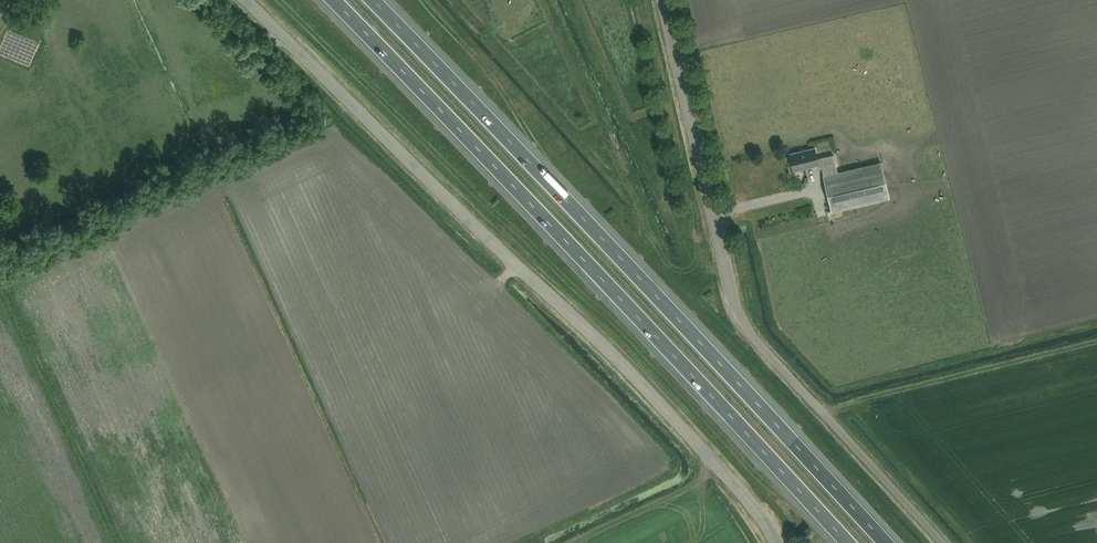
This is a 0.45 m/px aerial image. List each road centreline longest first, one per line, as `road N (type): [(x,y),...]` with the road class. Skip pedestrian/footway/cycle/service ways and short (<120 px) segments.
road 1 (unclassified): [(775,542),(709,459),(598,343),(241,0)]
road 2 (motorway): [(891,542),(375,0)]
road 3 (motorway): [(327,0),(627,306),(842,542)]
road 4 (unclassified): [(943,542),(739,316),(663,0)]

